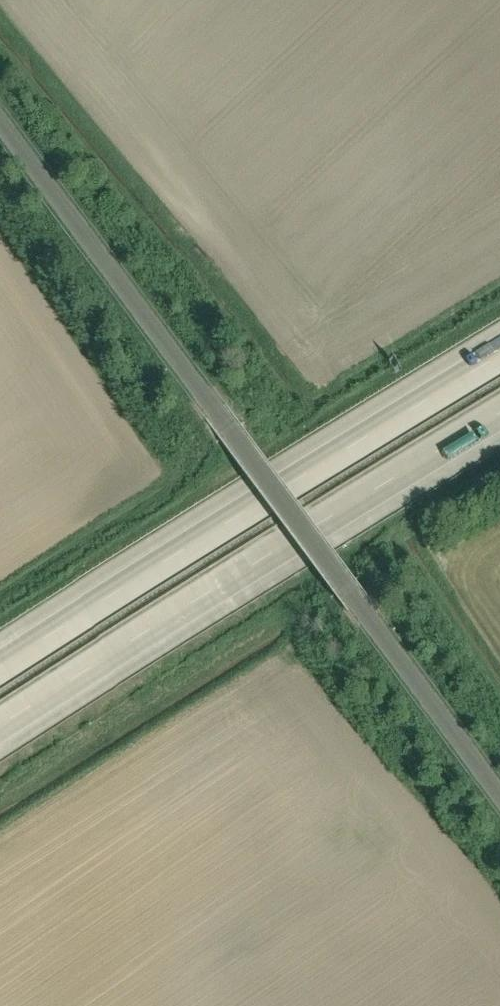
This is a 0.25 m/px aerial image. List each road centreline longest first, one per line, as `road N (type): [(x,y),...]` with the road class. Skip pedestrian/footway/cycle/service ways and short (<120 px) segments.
road 1 (unclassified): [(499,802),(0,127)]
road 2 (motorway): [(0,734),(499,421)]
road 3 (motorway): [(499,347),(0,659)]

